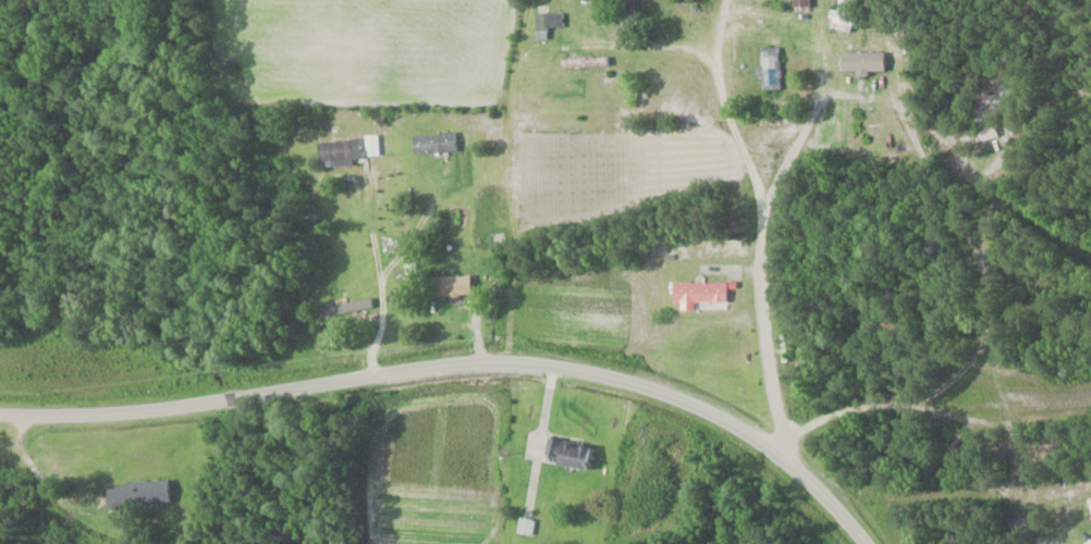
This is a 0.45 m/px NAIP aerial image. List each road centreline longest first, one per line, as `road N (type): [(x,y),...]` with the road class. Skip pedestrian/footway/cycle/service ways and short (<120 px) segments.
road 1 (tertiary): [(867,543),(830,500),(736,425),(671,395),(536,362),(464,362),(122,411),(0,412)]
road 2 (residential): [(789,465),(759,385),(1090,411)]
road 3 (residential): [(802,388),(799,221),(752,138)]
road 4 (residential): [(1066,409),(1077,320),(1074,260),(1090,207)]

